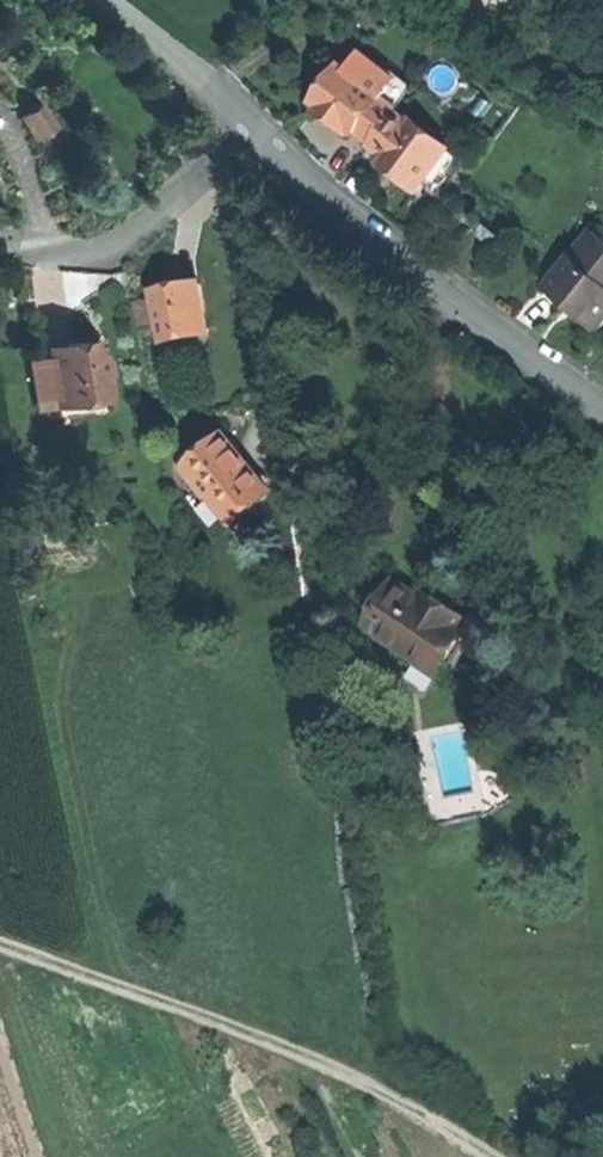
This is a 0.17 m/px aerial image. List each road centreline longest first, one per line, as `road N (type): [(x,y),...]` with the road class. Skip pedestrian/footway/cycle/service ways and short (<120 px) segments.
road 1 (unclassified): [(493,1156),(411,1105),(303,1057),(0,944)]
road 2 (residential): [(248,129),(457,309),(602,408)]
road 3 (residential): [(248,129),(120,242),(70,251),(0,243)]
road 4 (residential): [(101,0),(248,129)]

